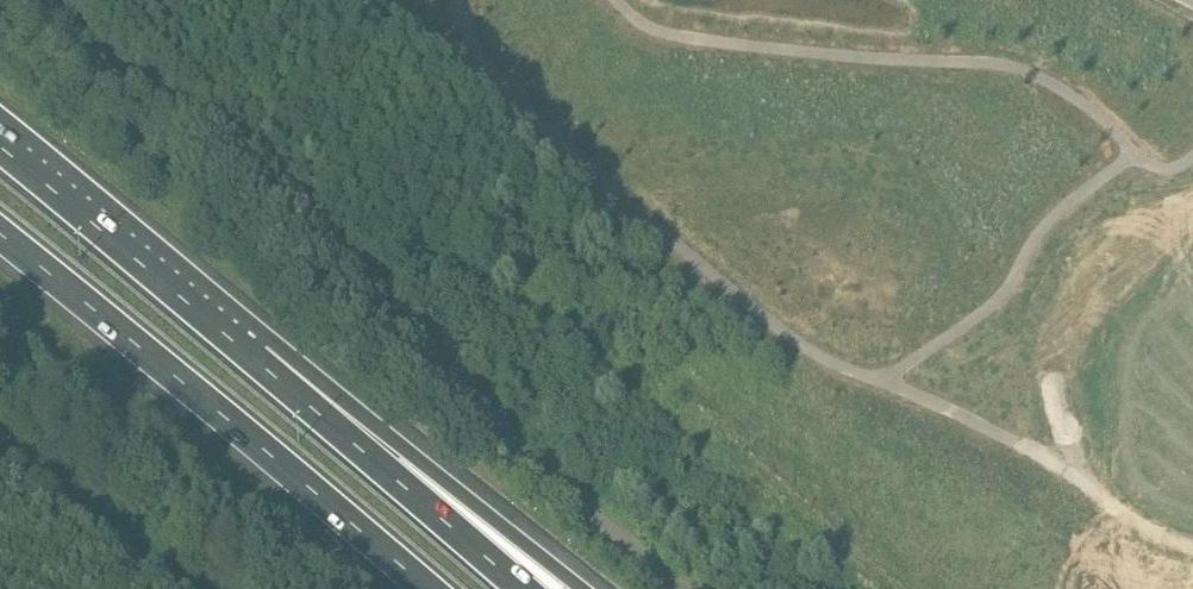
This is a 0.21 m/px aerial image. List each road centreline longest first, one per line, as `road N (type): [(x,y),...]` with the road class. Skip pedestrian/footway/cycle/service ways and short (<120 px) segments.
road 1 (unclassified): [(55,0),(482,421),(678,588)]
road 2 (trunk): [(0,233),(430,588)]
road 3 (trunk): [(578,588),(261,366)]
road 4 (trunk): [(522,588),(261,366)]
road 5 (trunk): [(261,366),(0,149)]

